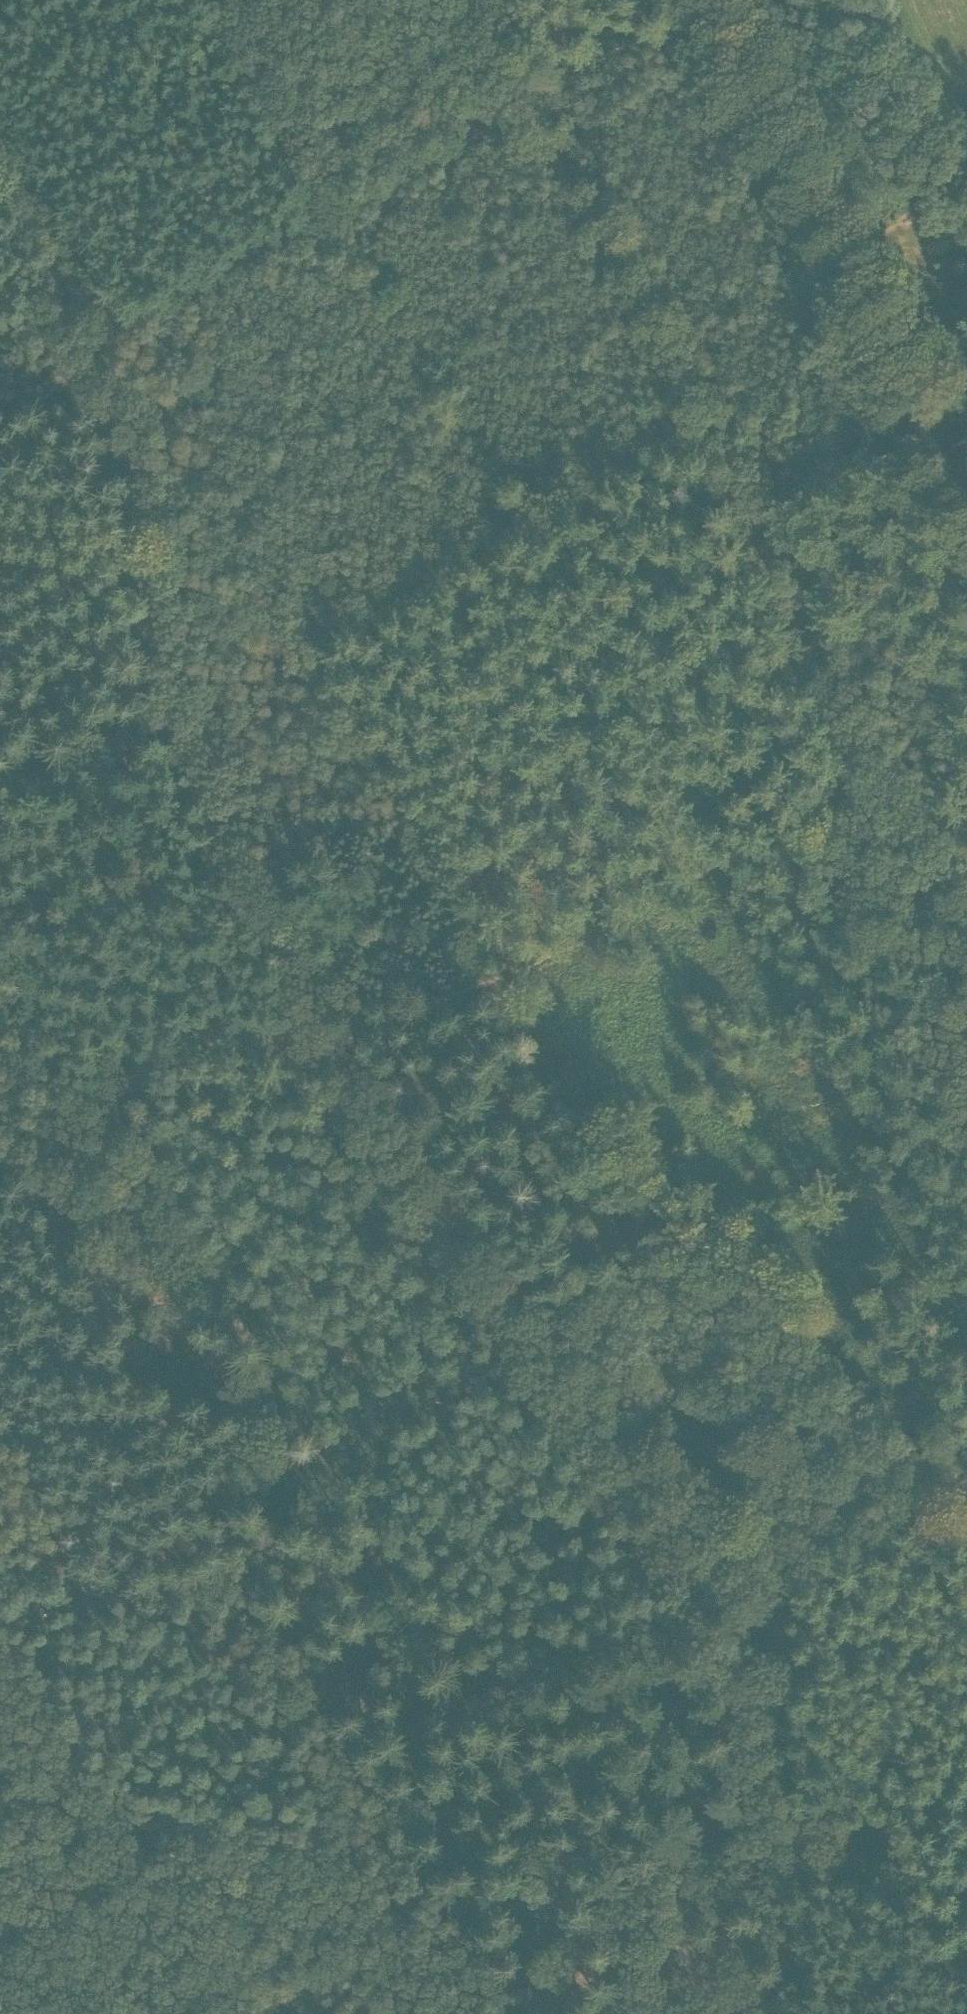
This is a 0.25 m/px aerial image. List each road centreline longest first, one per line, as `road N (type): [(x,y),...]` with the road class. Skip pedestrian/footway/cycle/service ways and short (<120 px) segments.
road 1 (track): [(700,0),(966,523)]

